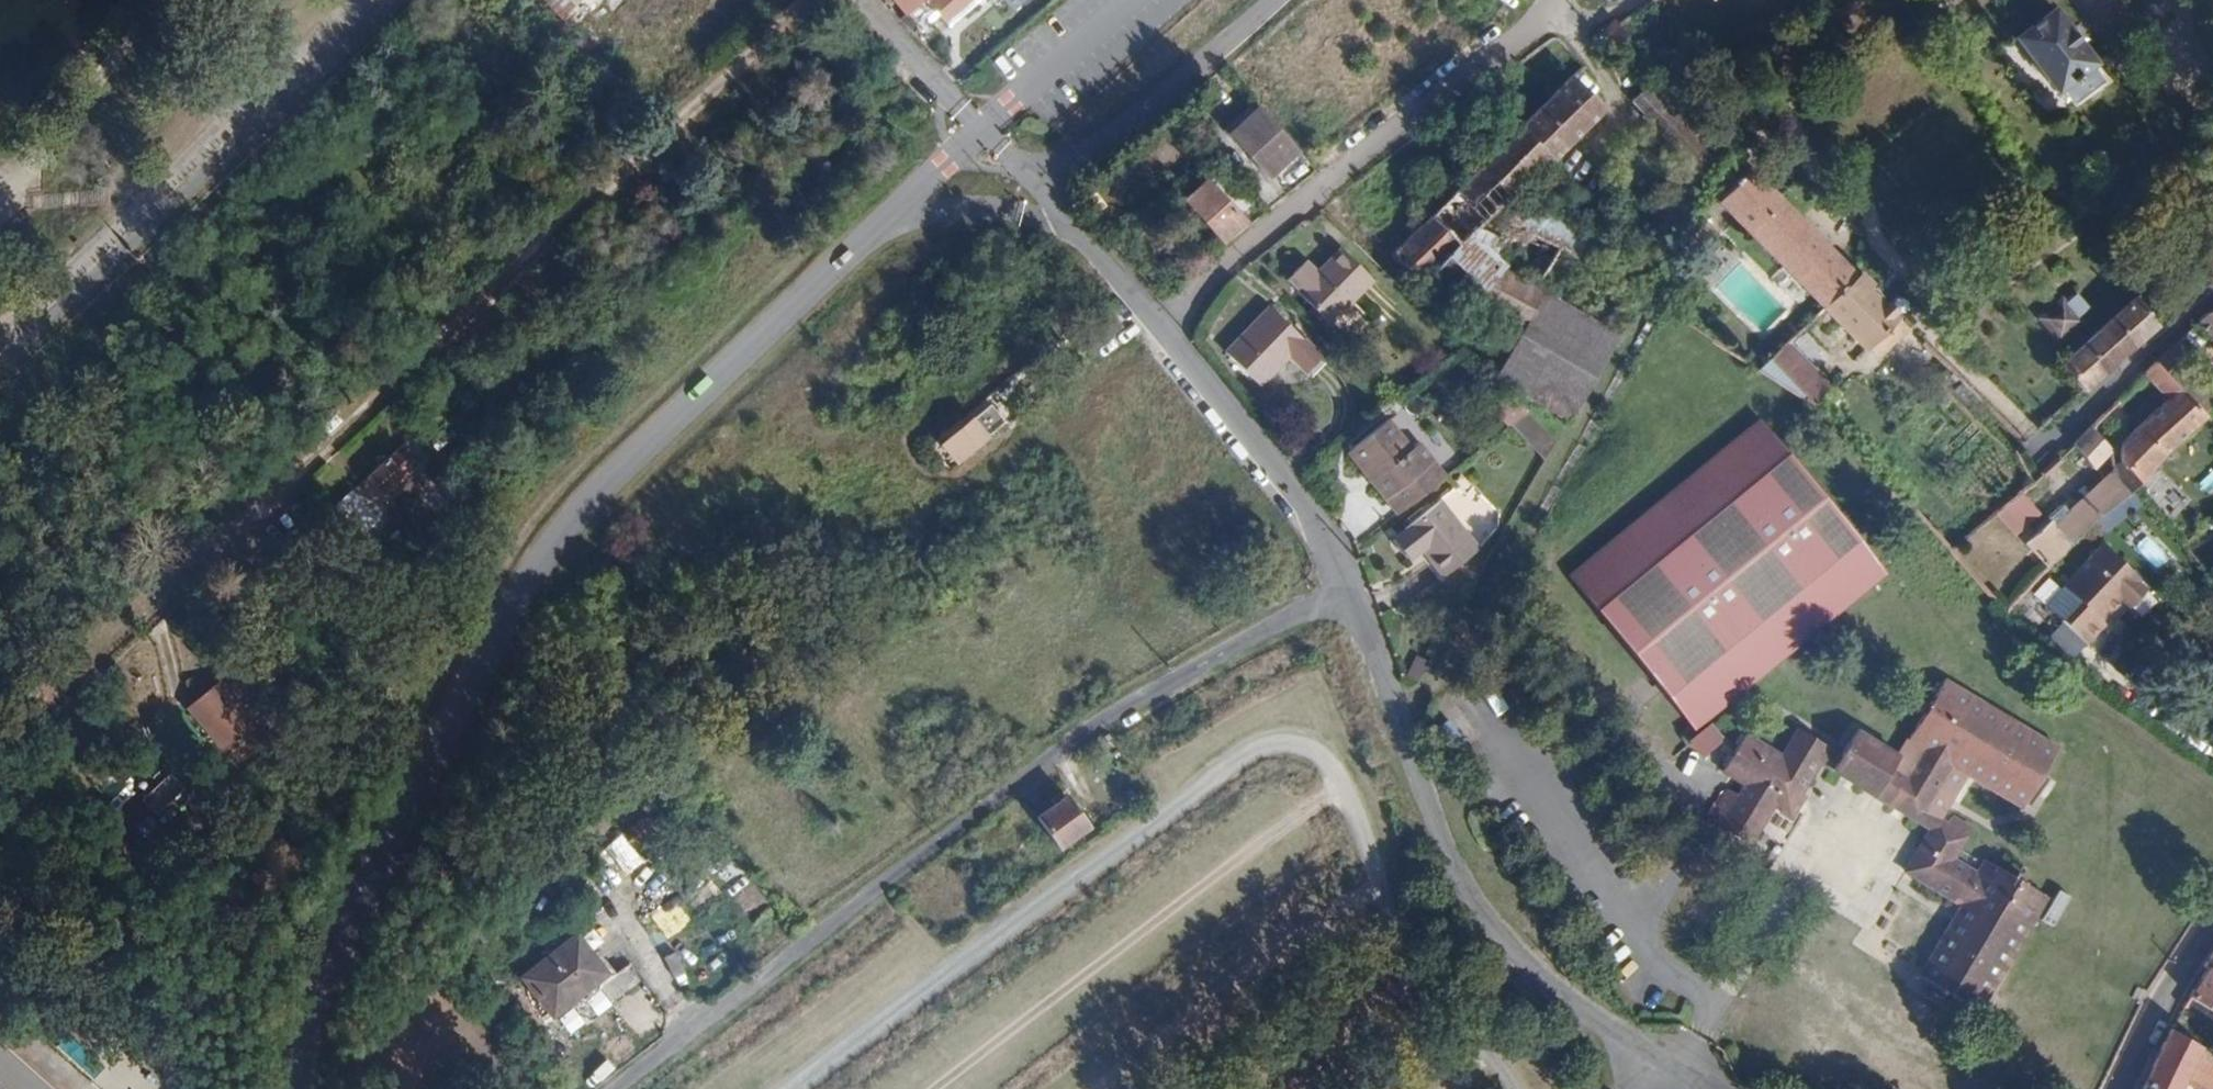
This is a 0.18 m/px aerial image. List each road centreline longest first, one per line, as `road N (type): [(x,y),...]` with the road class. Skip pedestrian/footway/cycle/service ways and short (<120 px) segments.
road 1 (residential): [(1161,328),(1306,505),(1348,588),(1469,897),(1530,968),(1708,1088)]
road 2 (track): [(811,0),(181,588),(168,625),(171,651)]
road 3 (track): [(1378,850),(1321,753),(1281,739),(1260,747),(800,1088)]
road 4 (residential): [(1161,328),(1222,268),(1537,26),(1553,0)]
road 5 (track): [(935,1088),(1342,778)]
road 6 (track): [(1099,1088),(1363,888),(1378,850)]
road 7 (track): [(1517,1088),(1441,989),(1378,850)]
road 8 (track): [(1276,1088),(1433,970)]
road 9 (residential): [(2212,924),(2121,1088)]

